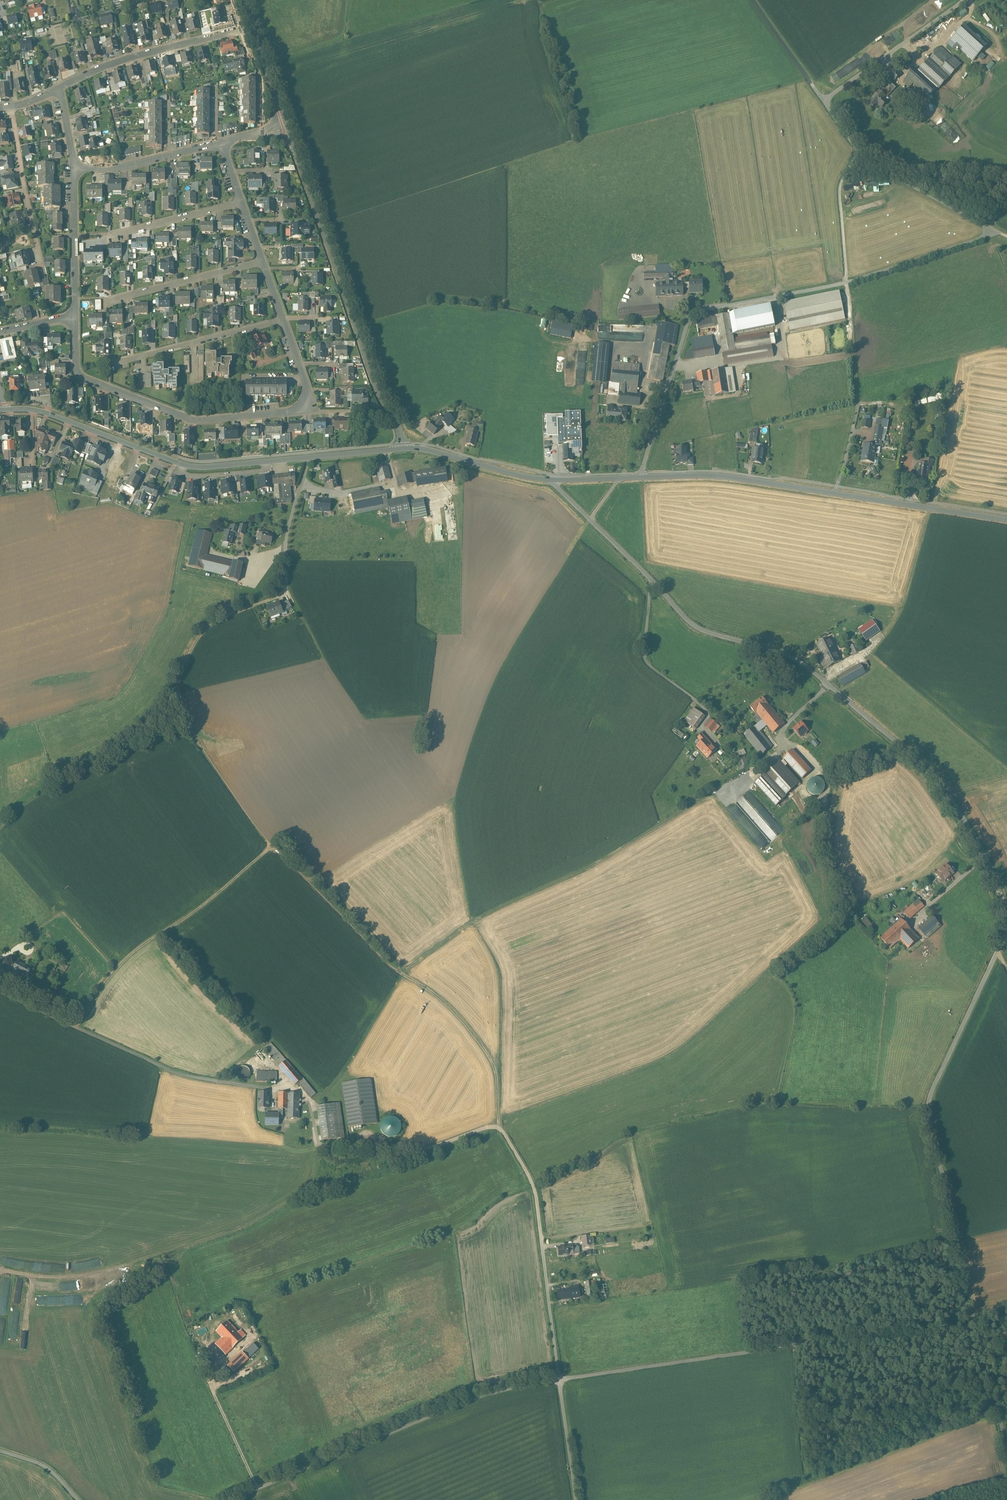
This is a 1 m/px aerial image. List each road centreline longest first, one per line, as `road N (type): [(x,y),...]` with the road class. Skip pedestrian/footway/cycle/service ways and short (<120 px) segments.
road 1 (track): [(542,1241),(536,1191),(500,1126),(489,1056),(450,1007),(390,966),(270,846),(181,707),(182,668),(200,632),(286,592)]
road 2 (unclassified): [(1006,911),(990,856),(939,778),(799,661),(694,625),(590,519)]
road 3 (unclassified): [(975,1318),(931,1121),(934,1089),(1006,914)]
road 4 (tertiary): [(4,410),(39,411),(200,467),(403,449)]
road 5 (unclassified): [(958,1342),(932,1337),(765,1351),(560,1380)]
road 6 (residential): [(283,320),(307,389),(304,405),(206,421),(80,374),(75,315)]
road 7 (tertiary): [(1006,519),(722,476),(640,477)]
road 8 (track): [(0,1270),(55,1278),(103,1272),(250,1224),(303,1189),(319,1149)]
road 9 (unclassified): [(560,1380),(463,1402),(229,1499)]
road 10 (tertiary): [(403,449),(288,128)]
road 11 (residential): [(640,477),(691,314),(846,282)]
road 12 (residential): [(846,282),(993,230),(860,153)]
road 13 (track): [(270,846),(123,960),(75,1026)]
road 14 (track): [(268,1088),(175,1073),(75,1026)]
road 15 (residential): [(59,89),(123,60),(243,29)]
road 16 (residential): [(283,320),(109,363)]
road 17 (unclassified): [(965,0),(825,100)]
road 18 (residential): [(263,262),(107,302)]
road 19 (residential): [(10,107),(40,258)]
road 20 (tertiary): [(551,480),(403,449)]
road 21 (residential): [(74,167),(125,166),(222,142)]
road 22 (residential): [(75,315),(74,167)]
road 23 (unclassified): [(560,1380),(542,1241)]
road 24 (residential): [(242,202),(110,237)]
road 25 (unclassified): [(860,153),(839,187),(846,282)]
road 26 (tertiary): [(288,128),(245,0)]
road 27 (residential): [(825,100),(754,0)]
road 28 (unclassified): [(577,1499),(560,1380)]

